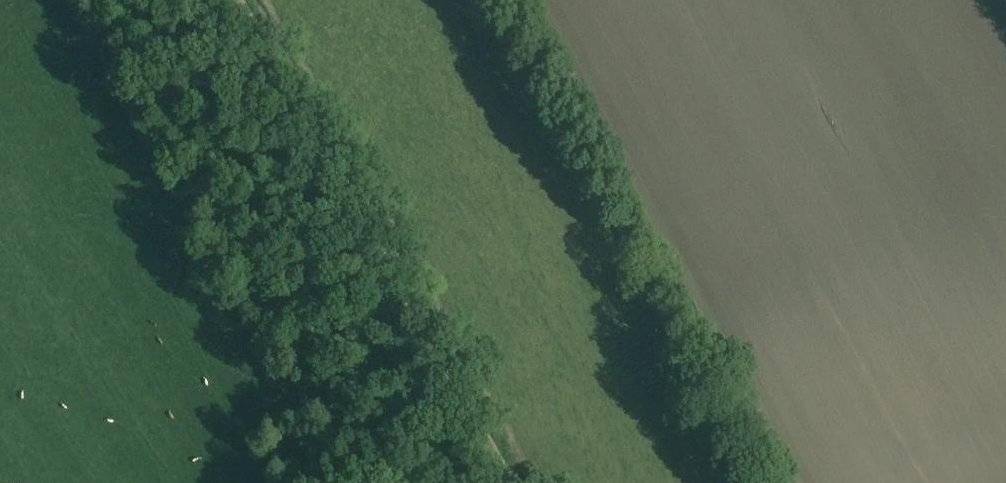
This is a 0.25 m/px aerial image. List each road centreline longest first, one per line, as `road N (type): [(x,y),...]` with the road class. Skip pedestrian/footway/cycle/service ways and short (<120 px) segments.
road 1 (track): [(237,0),(511,482)]

